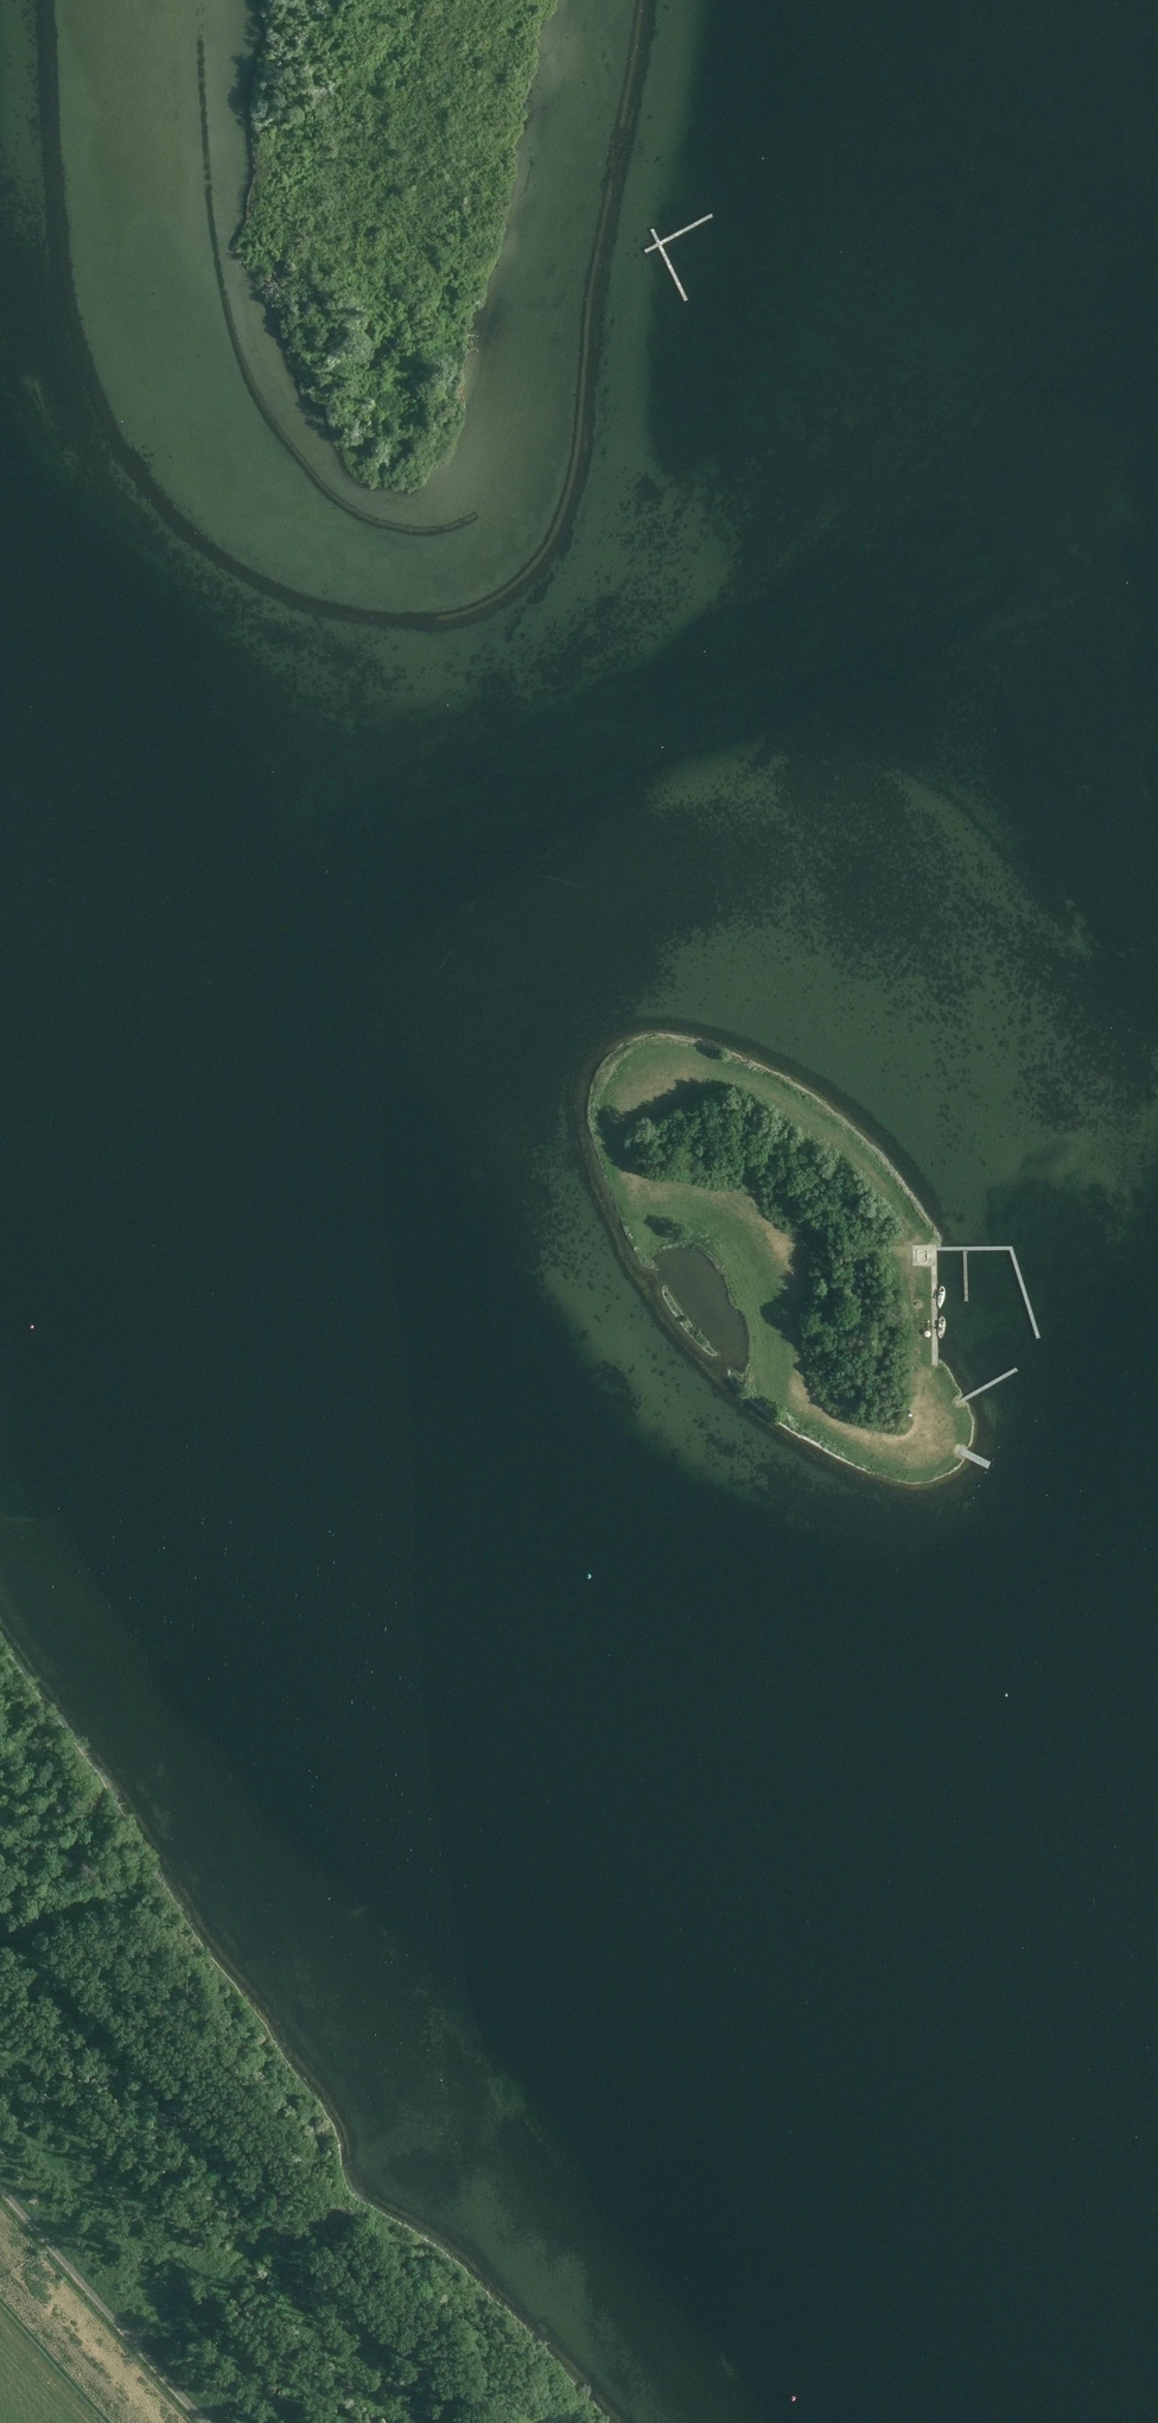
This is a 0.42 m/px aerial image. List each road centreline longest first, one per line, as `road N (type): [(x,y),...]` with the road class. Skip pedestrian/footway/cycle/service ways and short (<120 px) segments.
road 1 (track): [(130,2341),(245,2235),(304,2213),(329,2189)]

